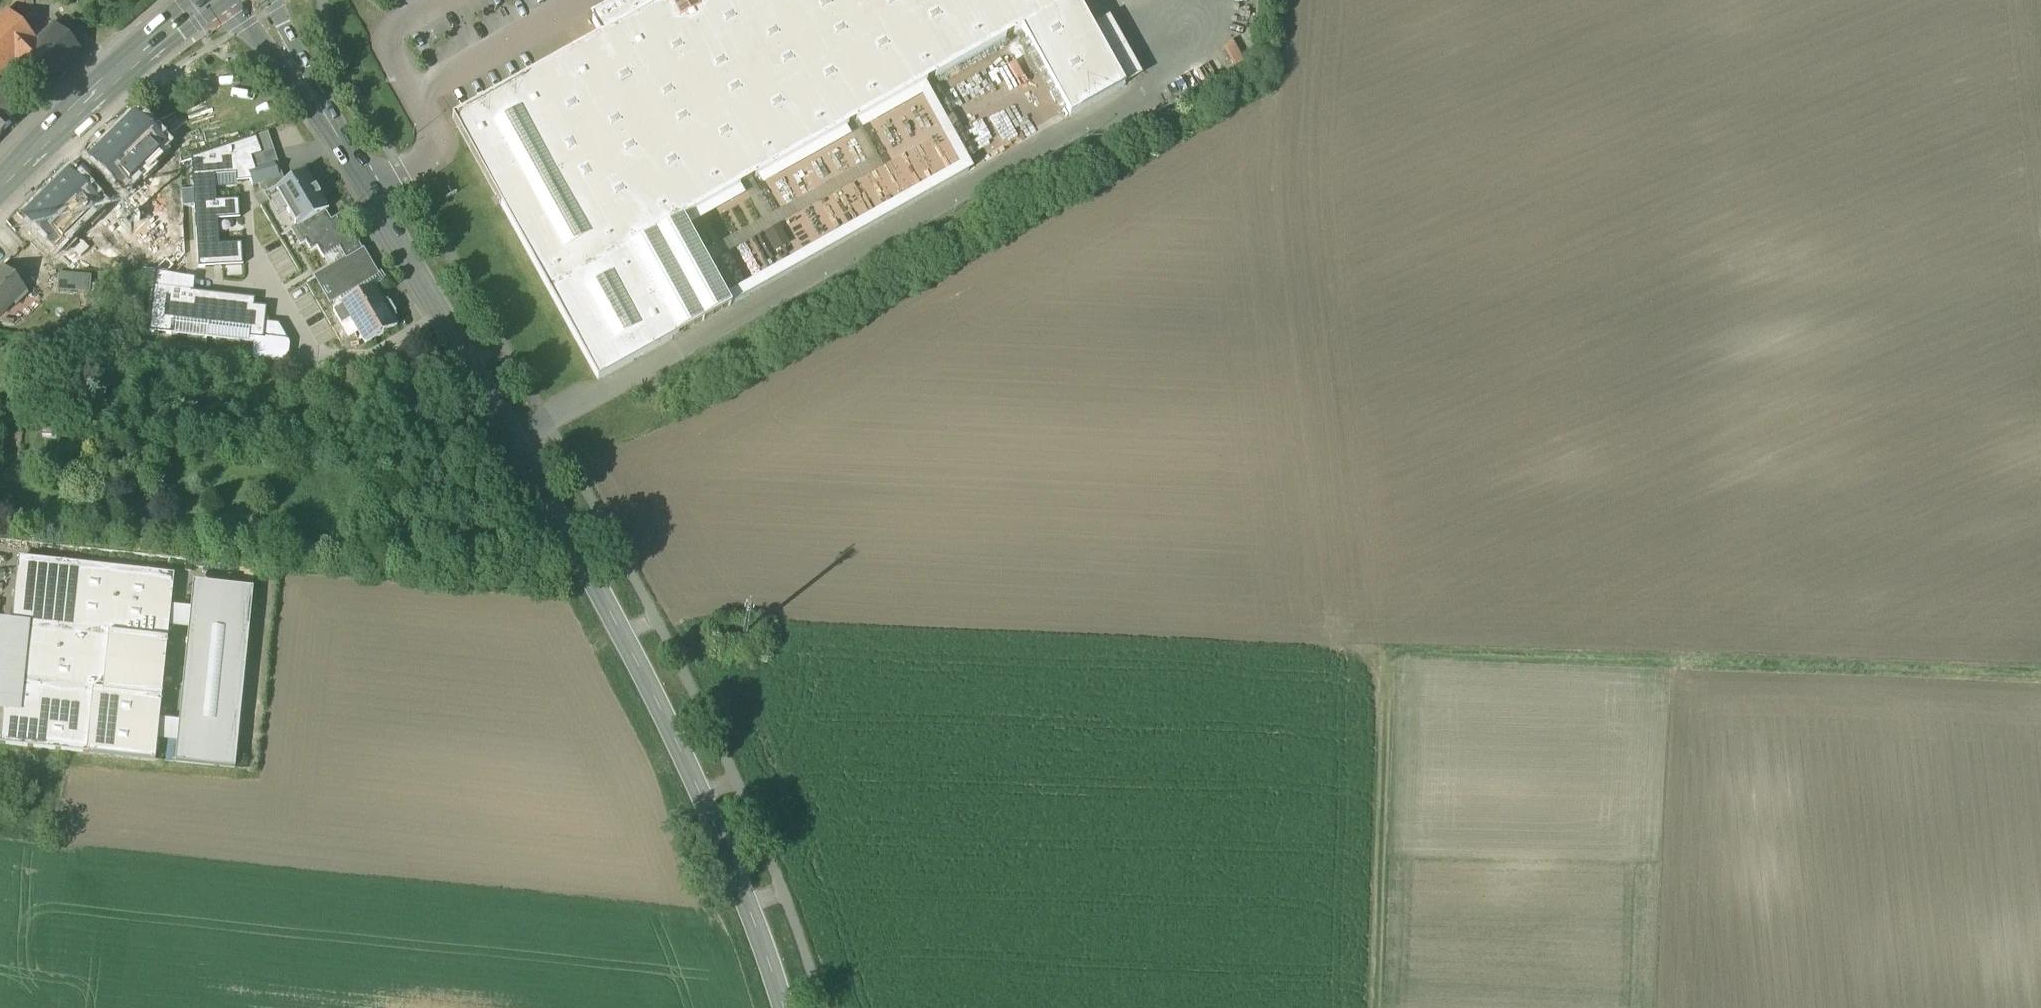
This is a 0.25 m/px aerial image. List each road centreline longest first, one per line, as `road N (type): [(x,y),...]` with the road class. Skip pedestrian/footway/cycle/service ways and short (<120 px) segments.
road 1 (tertiary): [(249,0),(458,333),(587,560),(692,774),(784,1007)]
road 2 (track): [(2040,670),(1394,648),(1379,1007)]
road 3 (secondary): [(206,0),(93,92),(0,186)]

